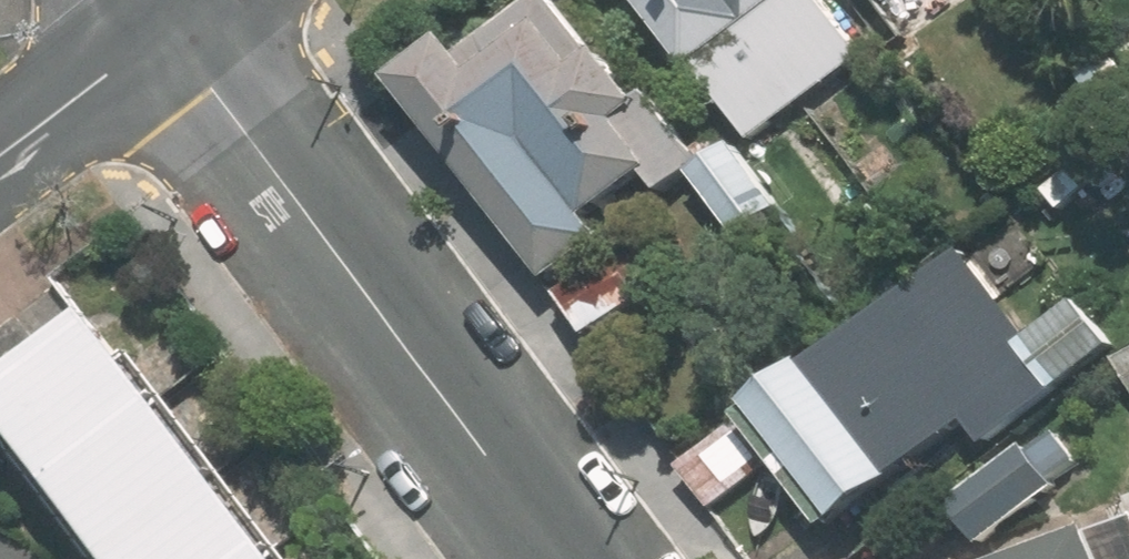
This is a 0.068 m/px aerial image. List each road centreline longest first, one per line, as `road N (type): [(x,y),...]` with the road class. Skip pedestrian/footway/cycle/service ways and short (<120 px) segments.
road 1 (residential): [(570,558),(165,28)]
road 2 (tertiary): [(0,152),(165,28)]

